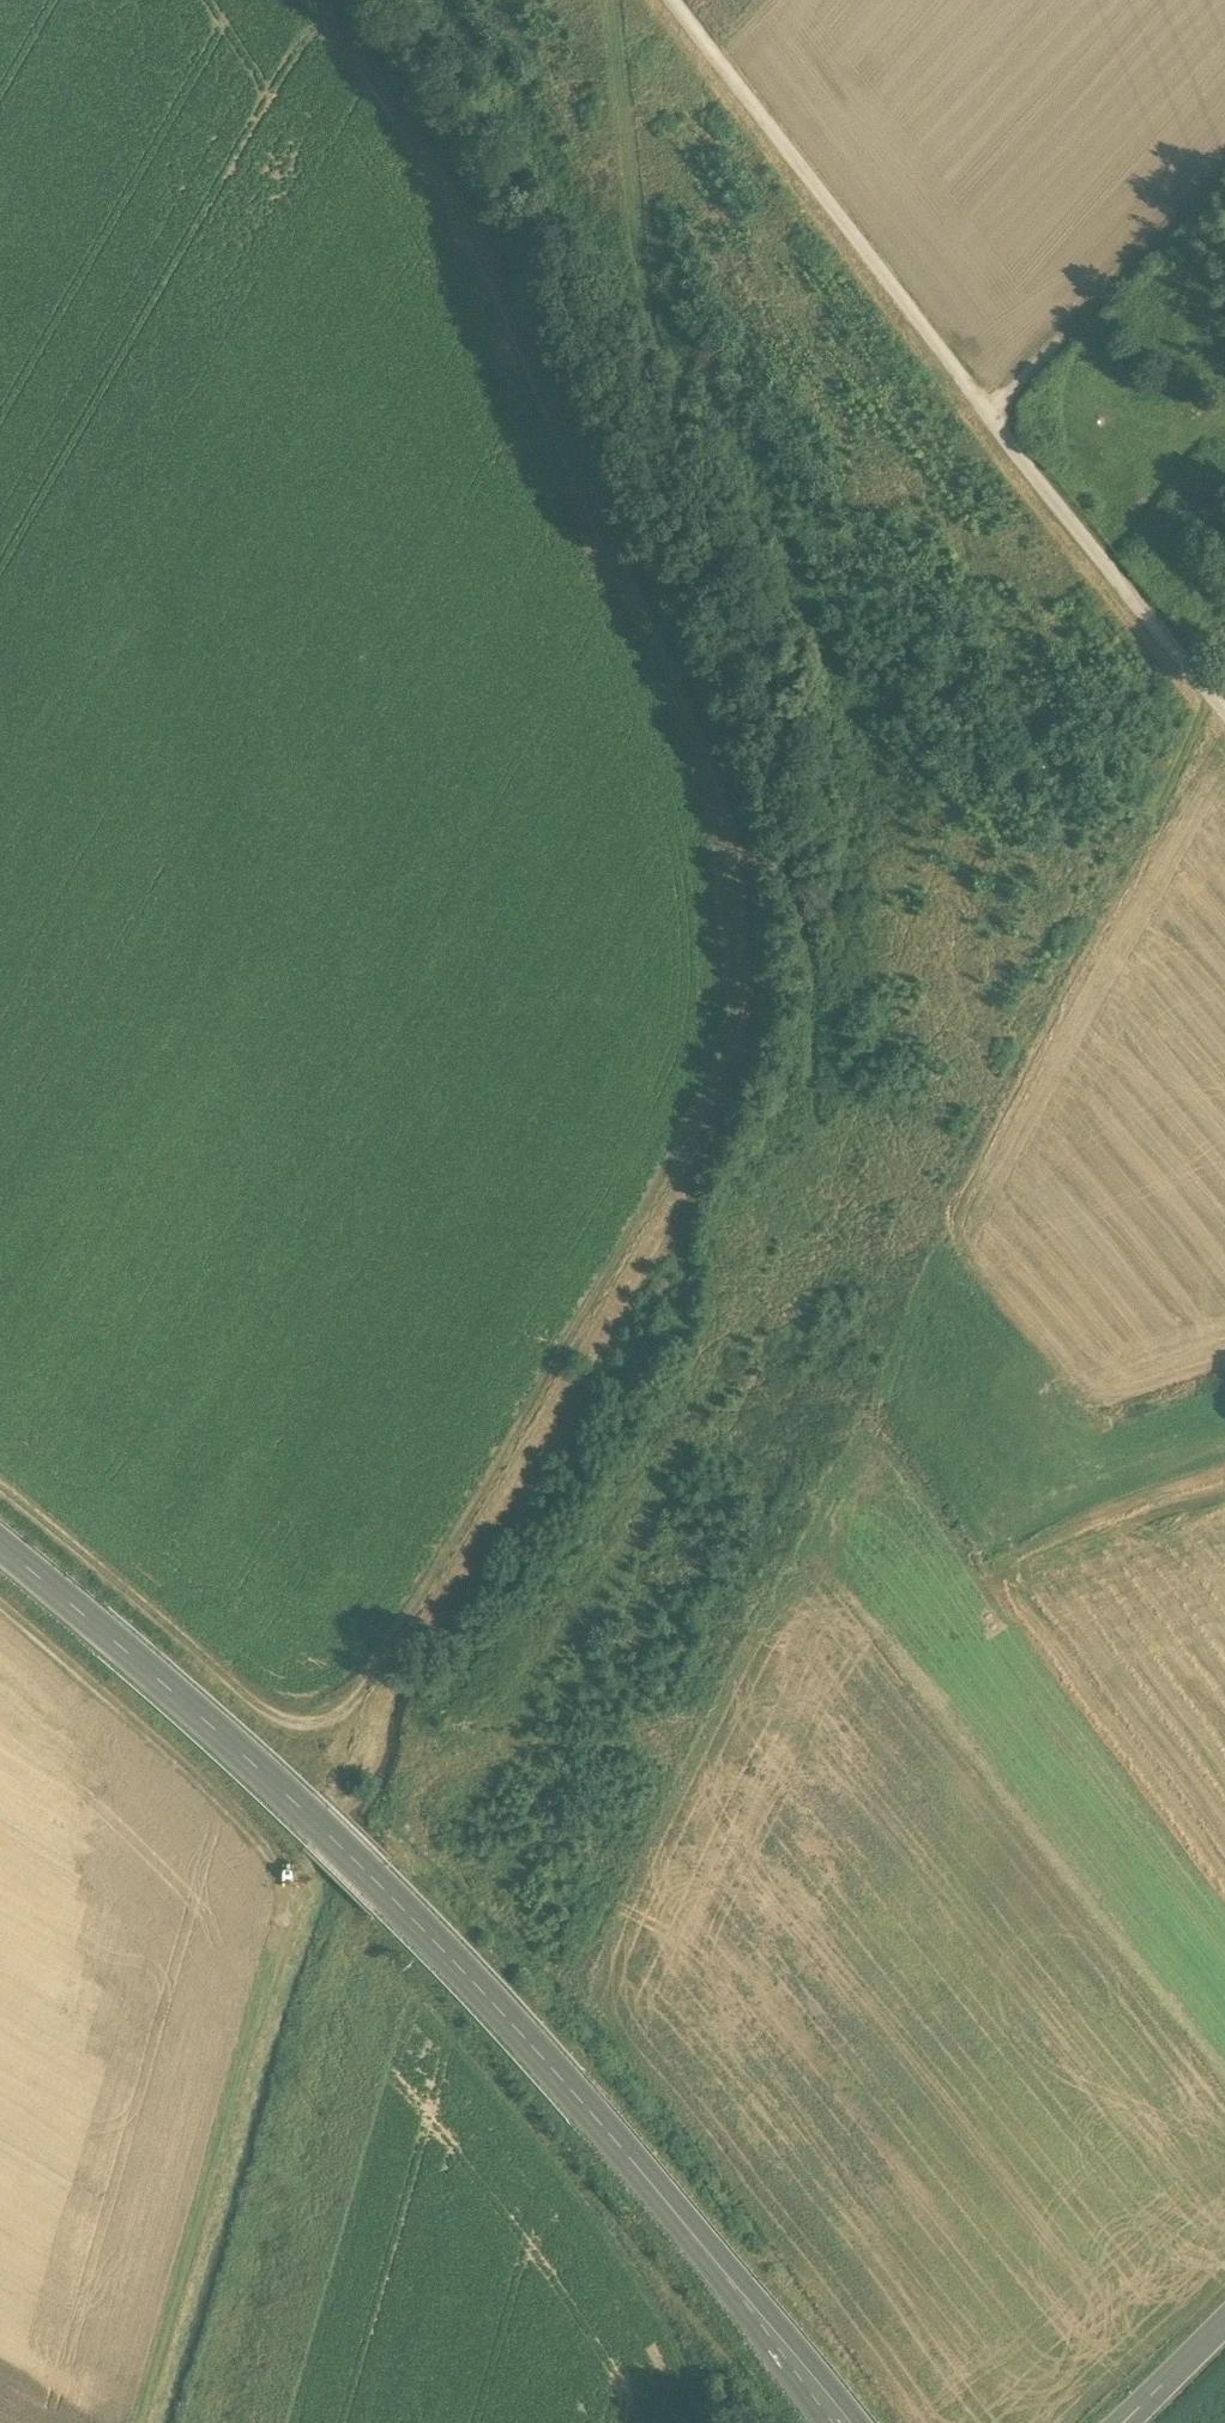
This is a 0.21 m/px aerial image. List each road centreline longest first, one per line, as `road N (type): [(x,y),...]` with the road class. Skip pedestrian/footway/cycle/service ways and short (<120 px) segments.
road 1 (track): [(320,0),(471,220),(527,339),(702,761),(728,855),(741,968),(719,1092),(407,1624)]
road 2 (secondary): [(152,1672),(471,1977),(724,2271),(841,2422)]
road 3 (track): [(1224,713),(673,0)]
road 4 (track): [(137,2422),(277,1945)]
road 5 (track): [(0,1484),(171,1622),(226,1646),(357,1675),(381,1667),(407,1624)]
road 6 (track): [(0,1594),(263,1823),(293,1874),(277,1945)]
road 7 (track): [(991,417),(1224,159)]
road 8 (secondary): [(152,1672),(0,1544)]
road 9 (unclassified): [(1134,2422),(1224,2331)]

